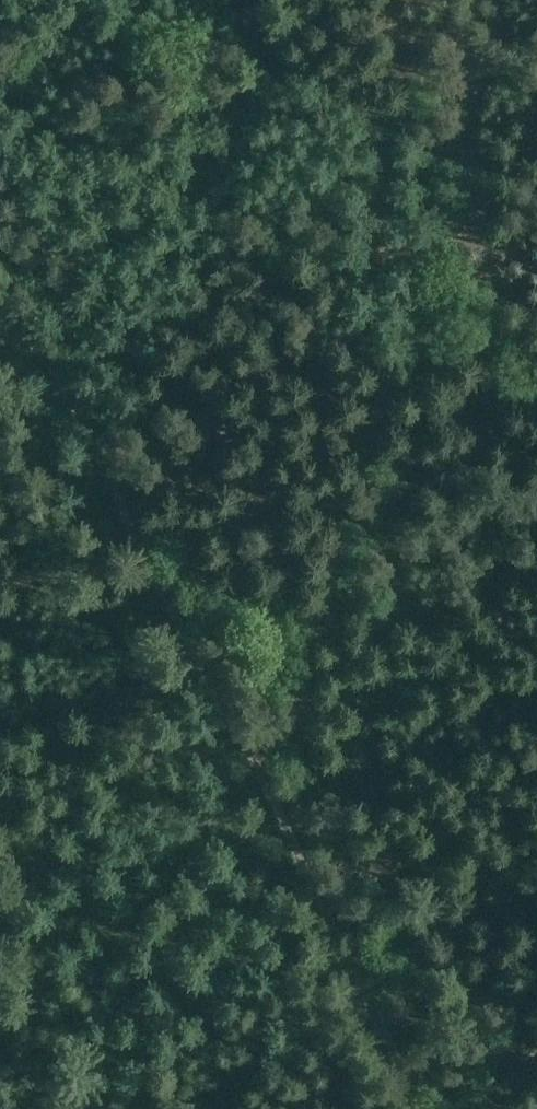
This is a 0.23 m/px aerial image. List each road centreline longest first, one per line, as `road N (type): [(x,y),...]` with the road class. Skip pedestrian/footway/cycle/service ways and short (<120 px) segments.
road 1 (track): [(0,333),(34,345),(415,1108)]
road 2 (track): [(514,0),(452,153),(258,794)]

